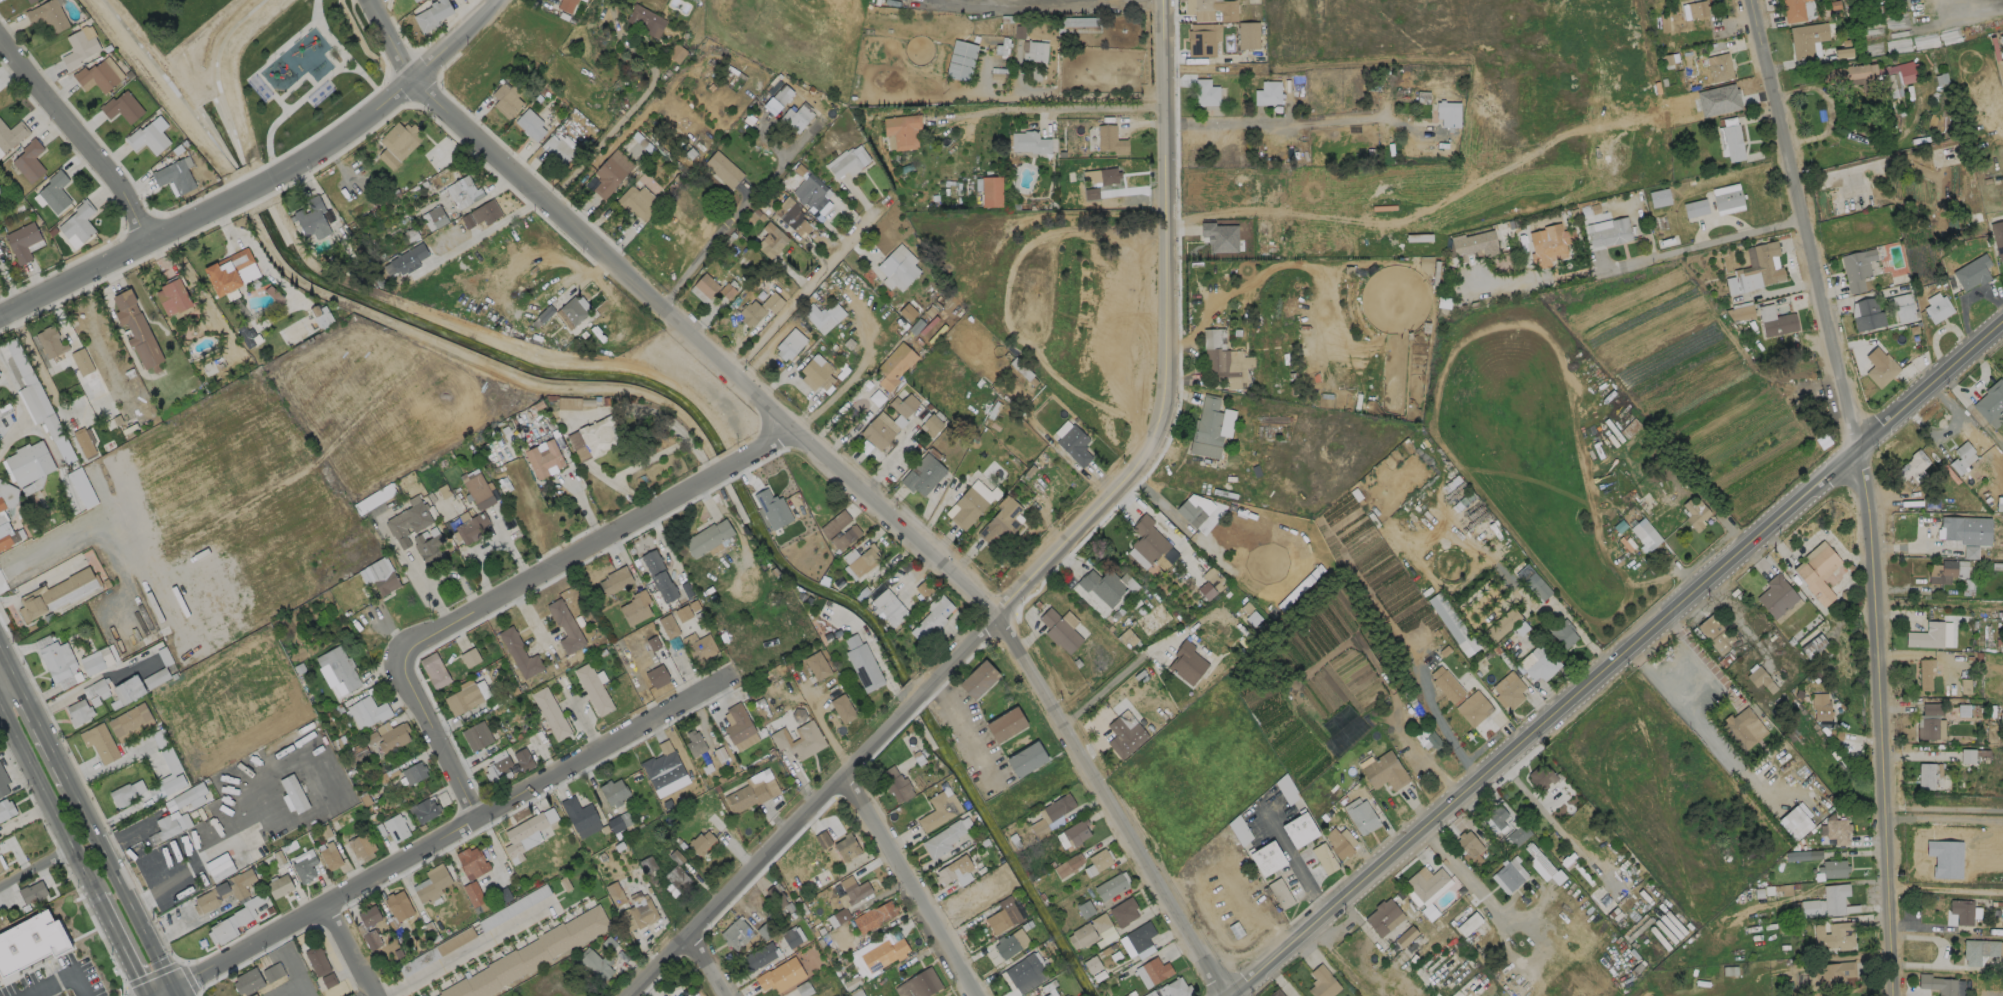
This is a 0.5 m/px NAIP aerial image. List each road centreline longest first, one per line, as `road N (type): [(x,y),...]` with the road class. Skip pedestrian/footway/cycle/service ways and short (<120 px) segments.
road 1 (tertiary): [(1224,995),(992,602),(790,437),(412,88)]
road 2 (residential): [(633,995),(992,602),(1158,447),(1167,393),(1161,0)]
road 3 (tertiary): [(2002,331),(1231,995)]
road 4 (residential): [(1752,0),(1860,458),(1889,995)]
road 5 (residential): [(723,687),(173,991)]
road 6 (tertiary): [(497,0),(412,88),(159,243),(0,319)]
road 7 (residential): [(790,437),(398,649)]
road 8 (residential): [(982,995),(852,762)]
road 9 (residential): [(159,243),(0,42)]
road 10 (primary): [(173,991),(67,780)]
road 11 (primary): [(0,708),(95,896)]
road 12 (residential): [(1599,269),(1801,219)]
road 13 (residential): [(479,820),(398,649)]

